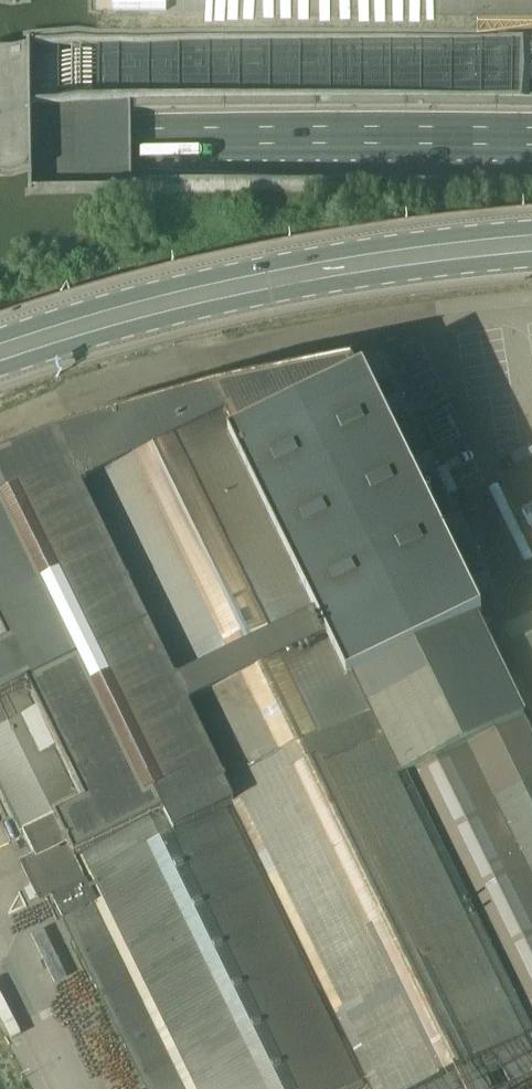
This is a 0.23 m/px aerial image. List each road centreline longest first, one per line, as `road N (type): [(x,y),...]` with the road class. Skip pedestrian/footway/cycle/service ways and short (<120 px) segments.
road 1 (primary): [(0,358),(282,282),(531,245)]
road 2 (motorway): [(0,143),(531,137)]
road 3 (motorway): [(531,71),(0,73)]

